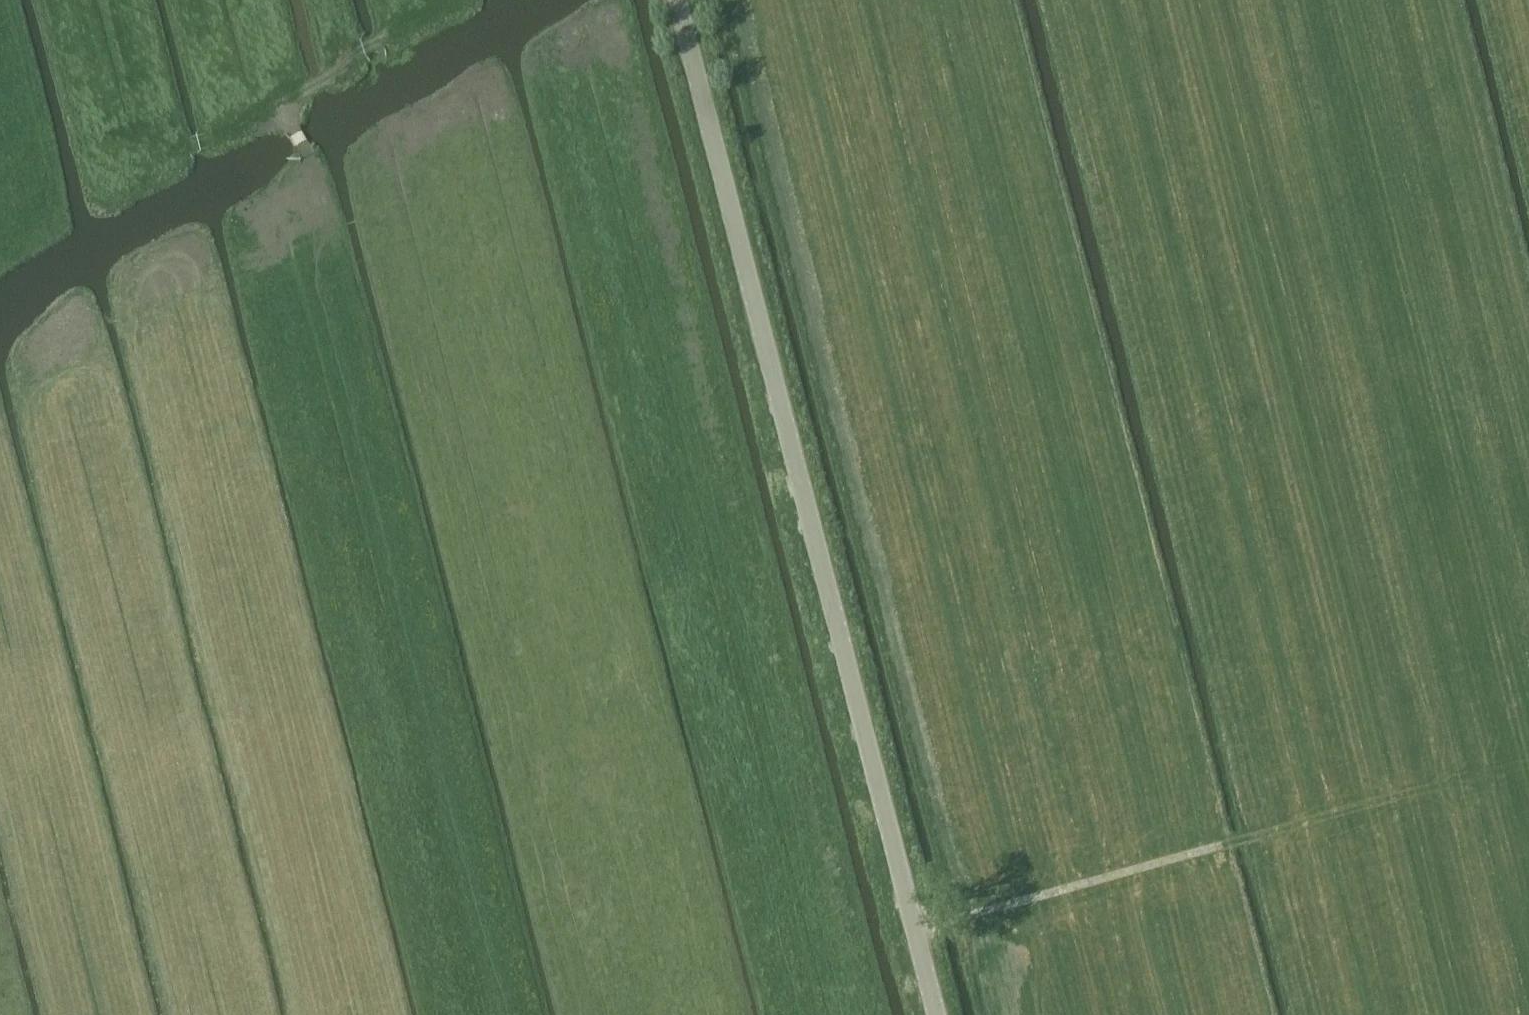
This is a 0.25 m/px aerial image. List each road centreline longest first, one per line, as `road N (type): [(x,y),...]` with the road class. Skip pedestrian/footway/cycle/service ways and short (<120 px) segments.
road 1 (unclassified): [(936,1014),(676,0)]
road 2 (track): [(914,930),(1497,770)]

